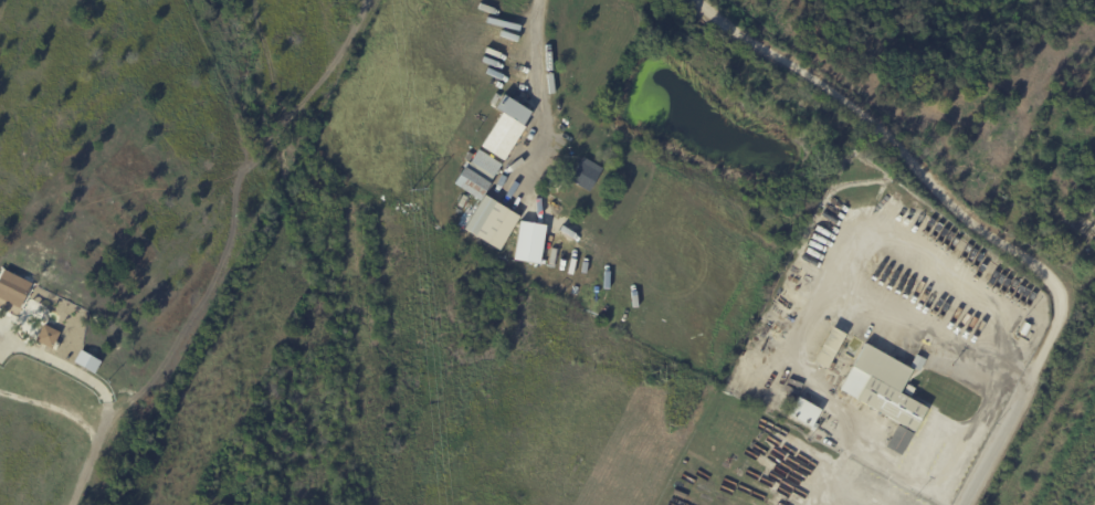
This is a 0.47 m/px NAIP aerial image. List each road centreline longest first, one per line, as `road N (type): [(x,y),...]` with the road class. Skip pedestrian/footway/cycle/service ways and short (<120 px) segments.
road 1 (residential): [(962,504),(1026,383)]

